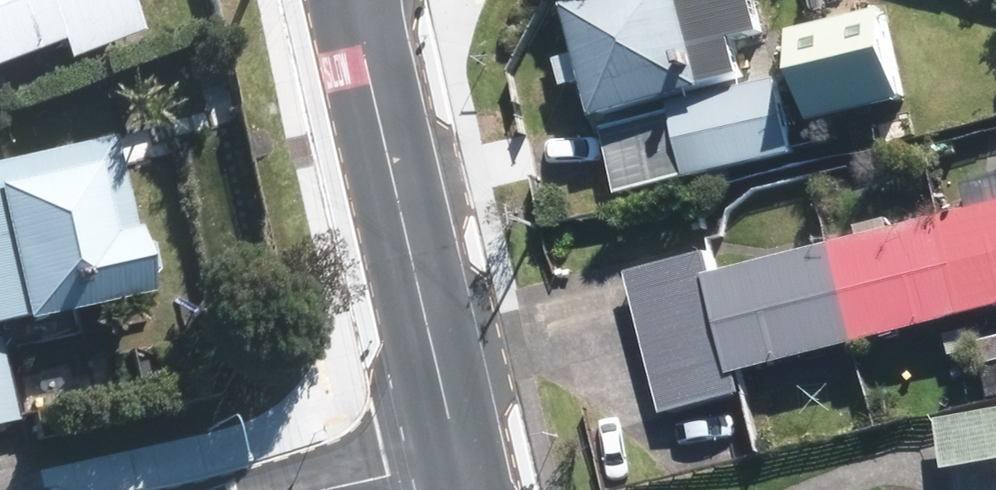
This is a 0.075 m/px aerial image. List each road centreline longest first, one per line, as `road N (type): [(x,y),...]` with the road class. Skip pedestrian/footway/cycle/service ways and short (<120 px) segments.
road 1 (secondary): [(357,30),(463,465)]
road 2 (residential): [(344,489),(463,465)]

